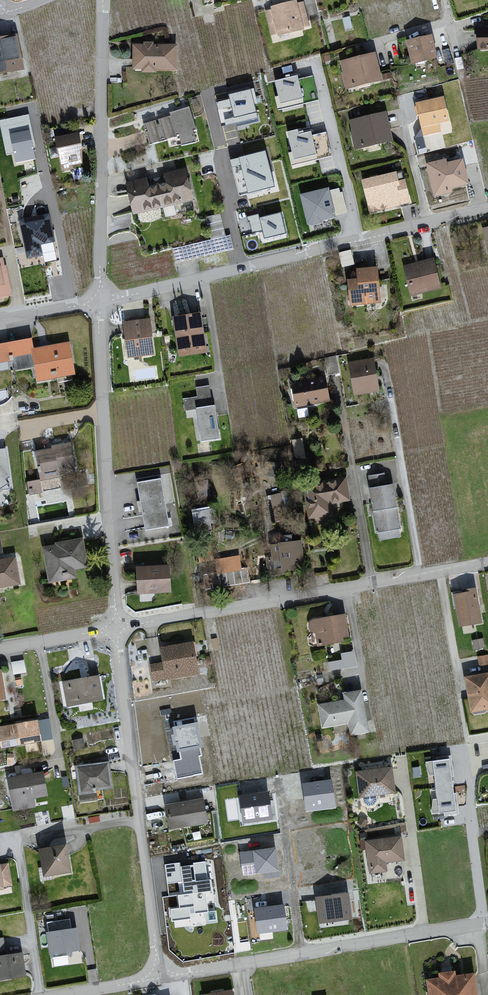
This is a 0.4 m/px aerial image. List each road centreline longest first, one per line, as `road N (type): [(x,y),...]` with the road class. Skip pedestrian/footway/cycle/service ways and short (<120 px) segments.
road 1 (residential): [(98,302),(487,210)]
road 2 (residential): [(115,629),(487,564)]
road 3 (residential): [(161,979),(115,629)]
road 4 (residential): [(487,923),(161,979)]
road 5 (residential): [(115,629),(98,302)]
road 6 (residential): [(98,302),(102,0)]

